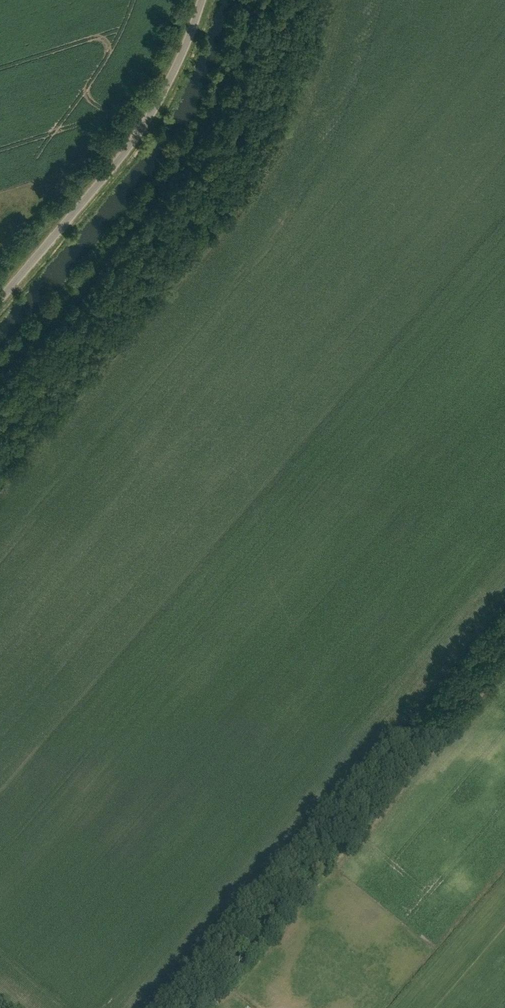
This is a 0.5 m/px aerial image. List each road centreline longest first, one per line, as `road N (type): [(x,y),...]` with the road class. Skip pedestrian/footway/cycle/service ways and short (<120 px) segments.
road 1 (track): [(253,0),(229,87),(188,157),(0,383)]
road 2 (unclassified): [(0,299),(141,131),(203,0)]

